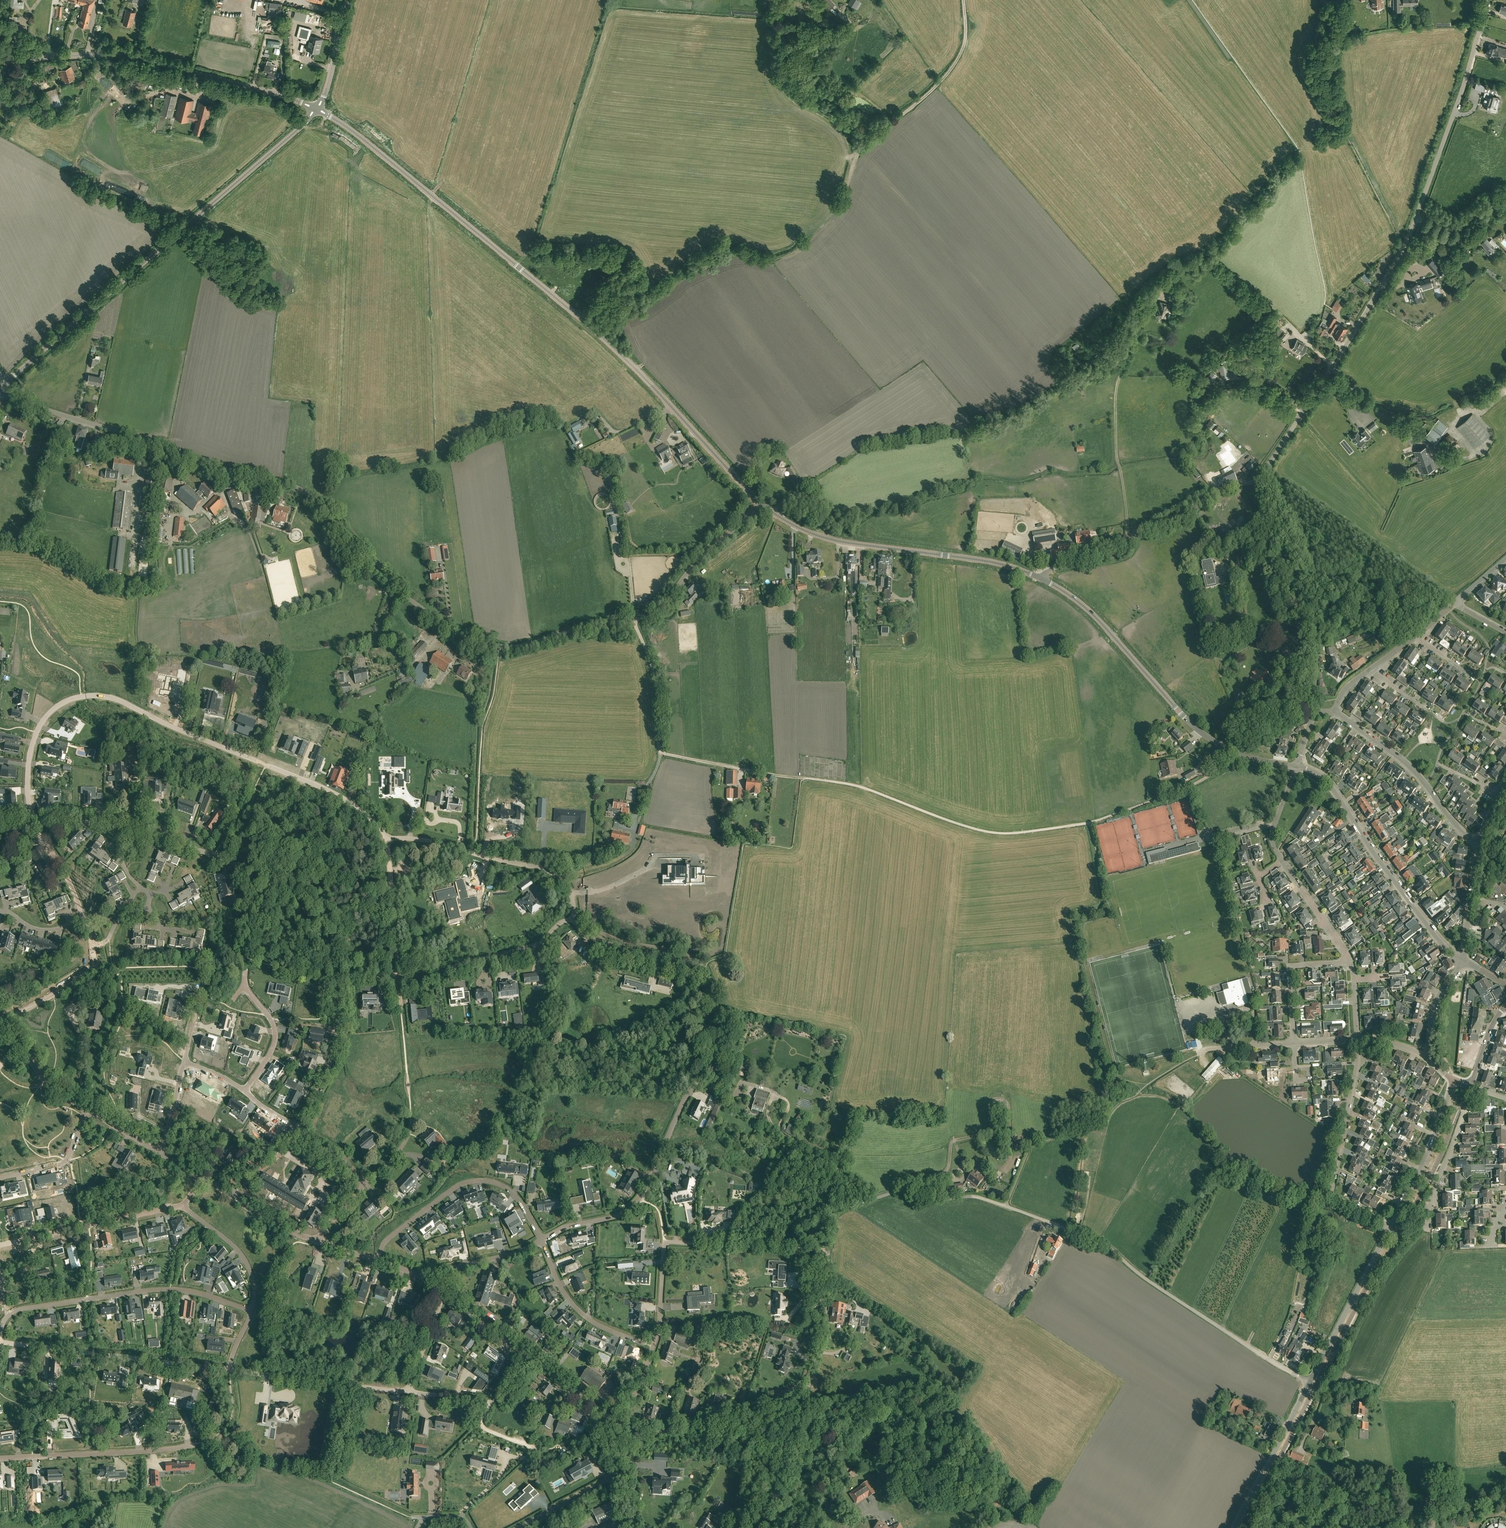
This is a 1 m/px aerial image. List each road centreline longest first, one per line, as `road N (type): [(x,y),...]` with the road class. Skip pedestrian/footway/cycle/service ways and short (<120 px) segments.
road 1 (unclassified): [(764,507),(714,542),(645,615),(500,646),(409,599),(293,485),(230,472),(2,396)]
road 2 (unclassified): [(764,507),(599,334),(353,131),(316,110)]
road 3 (unclassified): [(1259,480),(1413,220),(1486,0)]
road 4 (unclassified): [(1310,1382),(1078,1233),(1017,1210),(906,1190),(833,1216)]
road 5 (unclassified): [(6,384),(316,110)]
road 6 (unclassified): [(575,918),(603,943),(687,961),(711,980),(712,1061),(685,1099),(639,1200)]
road 7 (residential): [(32,822),(125,824),(236,864),(324,943),(338,981)]
road 8 (residential): [(265,764),(124,703),(82,697),(50,712),(37,732),(27,779),(32,822)]
road 9 (tertiary): [(316,110),(124,55),(0,60)]
road 10 (unclassified): [(603,1412),(642,1384),(658,1325),(664,1241),(790,1247)]
road 11 (unclassified): [(1043,579),(983,561),(815,534),(764,507)]
road 12 (unclassified): [(762,1527),(823,1338),(829,1250)]
road 13 (residential): [(251,1310),(199,1293),(151,1291),(14,1310),(0,1331)]
road 14 (track): [(1128,546),(1117,386),(1135,329),(1163,297)]
road 15 (residential): [(1463,959),(1434,935),(1328,785),(1296,767)]
road 16 (unclassified): [(1314,711),(1314,621),(1262,508),(1259,480)]
road 17 (track): [(906,1190),(913,1177),(947,1169),(955,1140),(988,1132),(988,1106),(999,1099),(1009,1107),(1011,1159),(991,1173)]
road 18 (residential): [(1043,579),(1055,568),(1114,558),(1143,533),(1259,480)]
road 19 (residential): [(230,1370),(0,1342)]
road 20 (residential): [(1392,1227),(1331,1196),(1358,1039)]
road 21 (residential): [(542,1240),(509,1190),(478,1181),(453,1189),(388,1238),(377,1262)]
road 22 (unclassified): [(387,838),(543,870),(569,889),(575,918)]
road 23 (residential): [(1481,844),(1398,756),(1335,712)]
road 24 (track): [(963,0),(962,38),(942,79),(857,152)]
road 25 (unclassified): [(0,1459),(195,1444)]
road 26 (unclassified): [(1179,710),(1095,618),(1043,579)]
road 27 (residential): [(183,1205),(0,1245)]
road 28 (track): [(782,0),(792,96),(857,152)]
road 29 (residential): [(407,1391),(230,1370)]
road 30 (unclassified): [(1310,1382),(1392,1227)]
road 31 (unclassified): [(1233,1527),(1310,1382)]
road 32 (unclassified): [(407,1391),(493,1402),(484,1429),(527,1447)]
road 33 (residential): [(1392,1227),(1454,1080)]
road 34 (residential): [(1428,1230),(1428,1205),(1434,1205),(1471,1086)]
road 35 (residential): [(645,1345),(575,1306),(542,1240)]
road 36 (residential): [(338,981),(334,1050),(301,1127)]
road 37 (residential): [(265,764),(344,799),(387,838)]
road 38 (residential): [(387,838),(399,978)]
road 39 (residential): [(183,1205),(247,1262),(255,1283),(251,1310)]
road 40 (residential): [(1294,1043),(1291,967),(1349,960)]
road 41 (residential): [(575,918),(537,944),(452,967)]
road 42 (residential): [(1296,767),(1225,747),(1179,710)]
road 43 (residential): [(542,1240),(419,1276)]
road 44 (residential): [(92,946),(90,970),(3,1022)]
road 45 (track): [(857,152),(842,208),(798,257)]
road 46 (residential): [(3,1022),(46,1082),(86,1111)]
road 47 (residential): [(246,985),(276,1035),(245,1091)]
road 48 (residential): [(86,1111),(67,1160),(0,1178)]
road 49 (residential): [(626,1475),(519,1527)]

